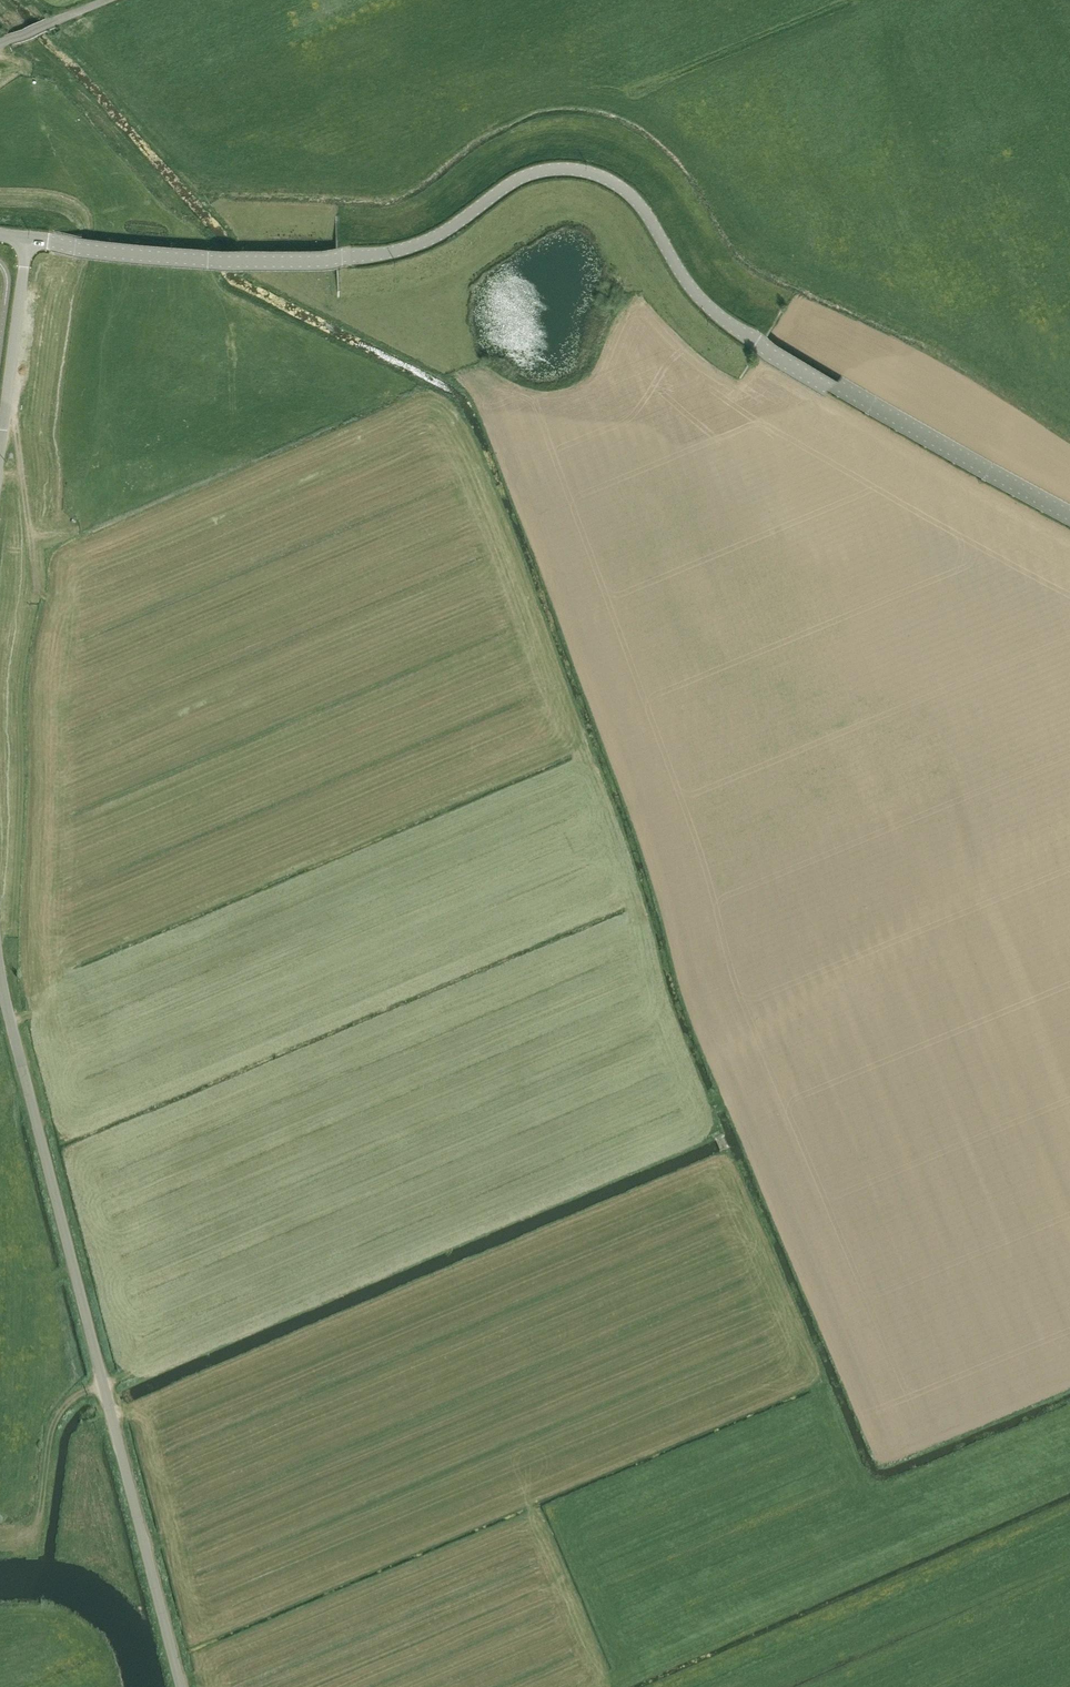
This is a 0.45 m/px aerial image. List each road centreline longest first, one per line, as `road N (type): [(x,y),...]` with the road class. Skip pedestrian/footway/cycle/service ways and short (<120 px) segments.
road 1 (tertiary): [(28,238),(214,257),(379,254),(442,234),(525,177),(591,172),(636,200),(695,291),(725,320),(1069,520)]
road 2 (tertiary): [(181,1686),(0,972)]
road 3 (tertiary): [(0,454),(28,238)]

